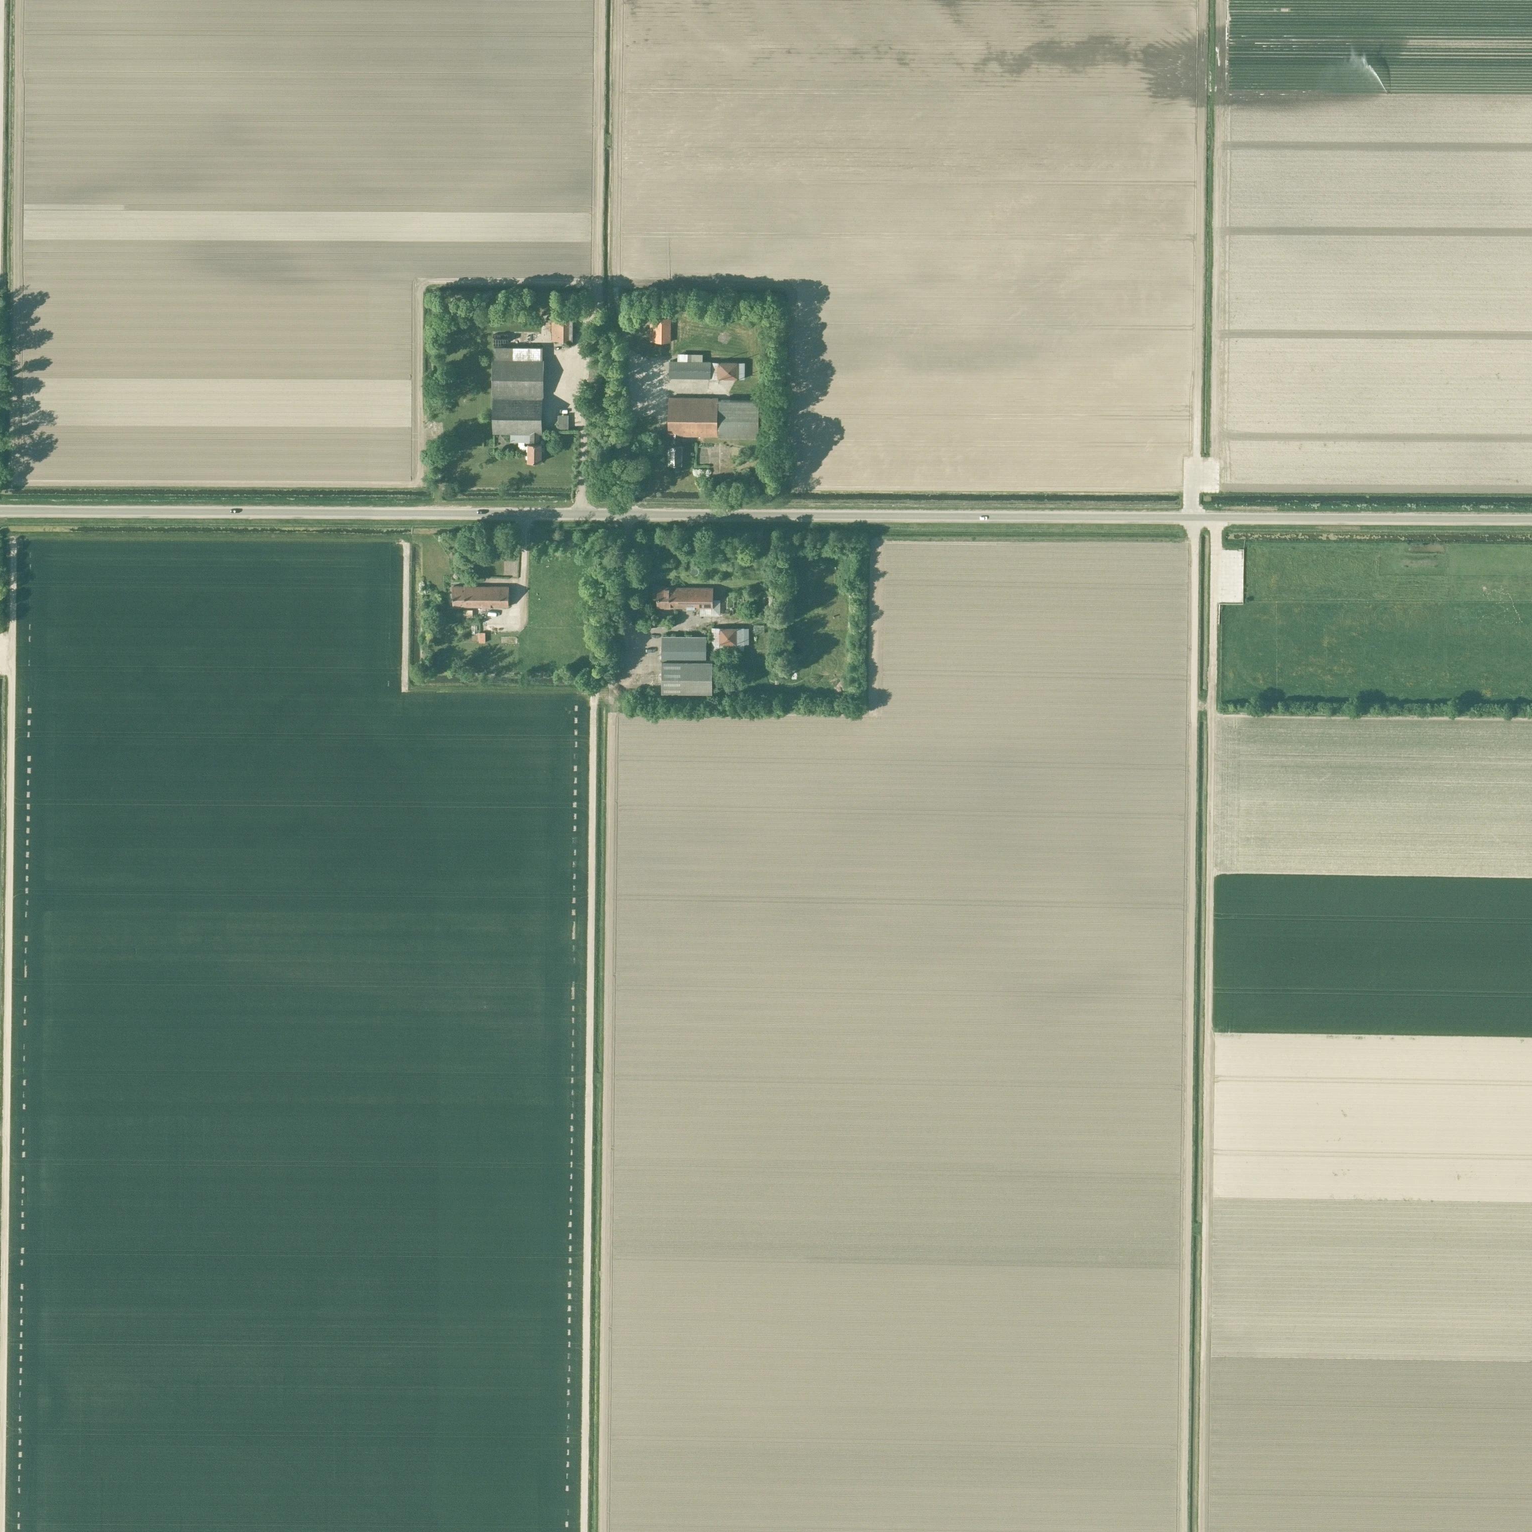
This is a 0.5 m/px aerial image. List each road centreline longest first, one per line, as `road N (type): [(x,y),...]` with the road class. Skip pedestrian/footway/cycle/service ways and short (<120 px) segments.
road 1 (unclassified): [(1531,519),(0,510)]

